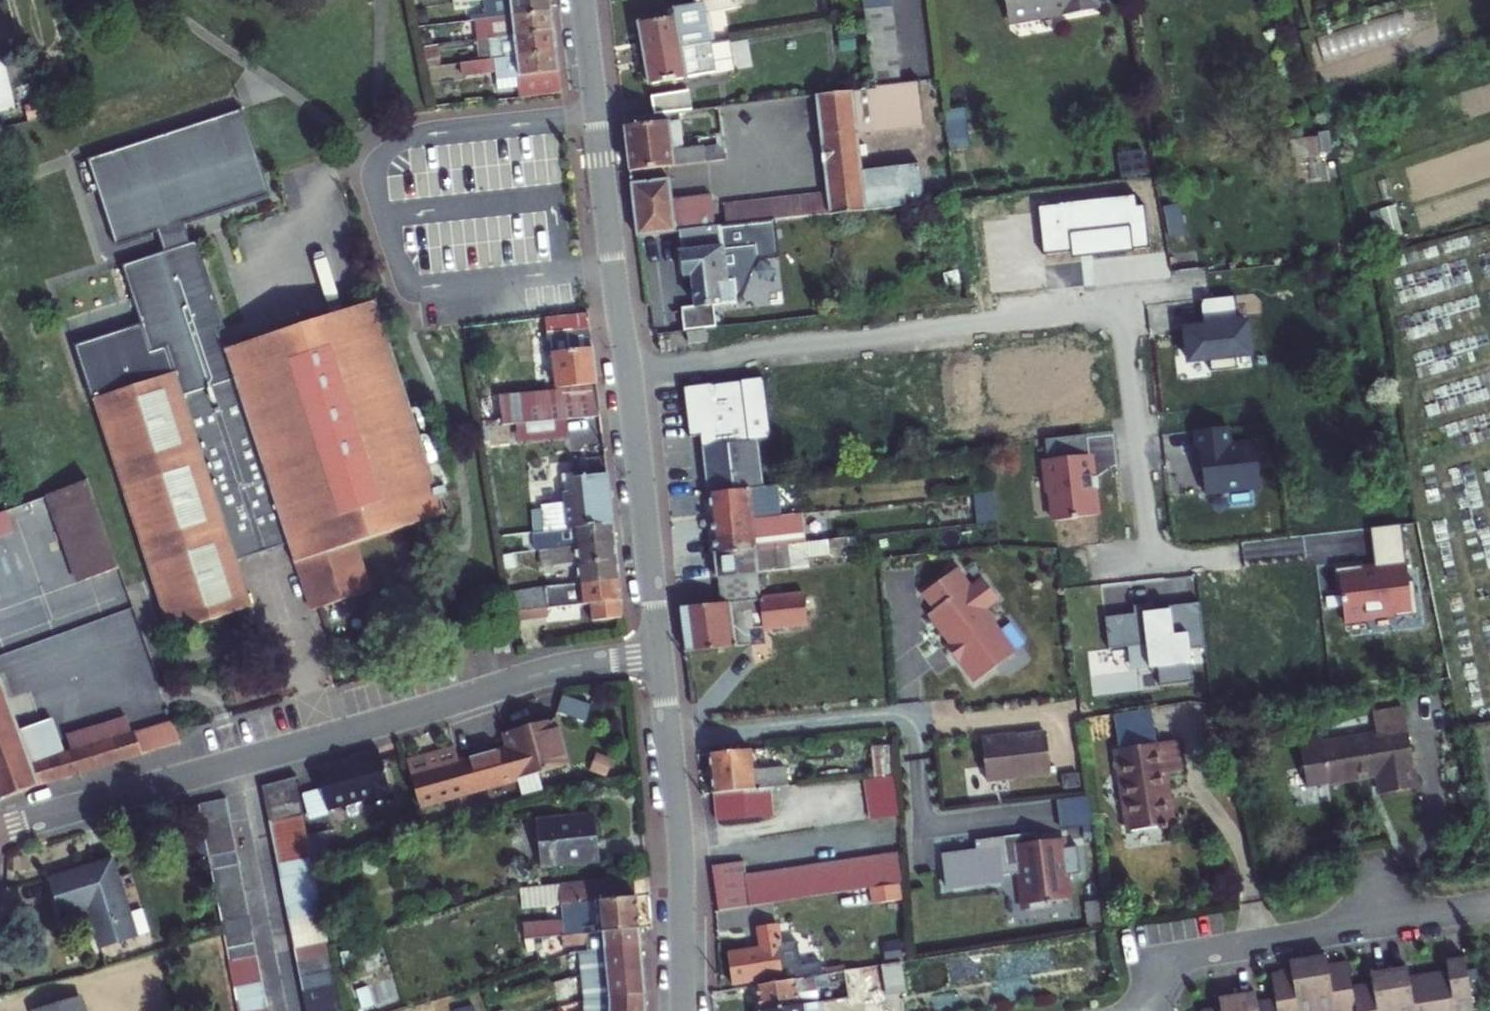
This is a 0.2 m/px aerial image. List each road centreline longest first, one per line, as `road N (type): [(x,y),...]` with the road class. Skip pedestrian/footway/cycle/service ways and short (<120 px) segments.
road 1 (residential): [(0,833),(557,671),(660,656)]
road 2 (tertiary): [(583,0),(660,656)]
road 3 (residential): [(1153,1010),(1177,969),(1196,957),(1489,910)]
road 4 (tertiary): [(660,656),(681,862),(682,1010)]

